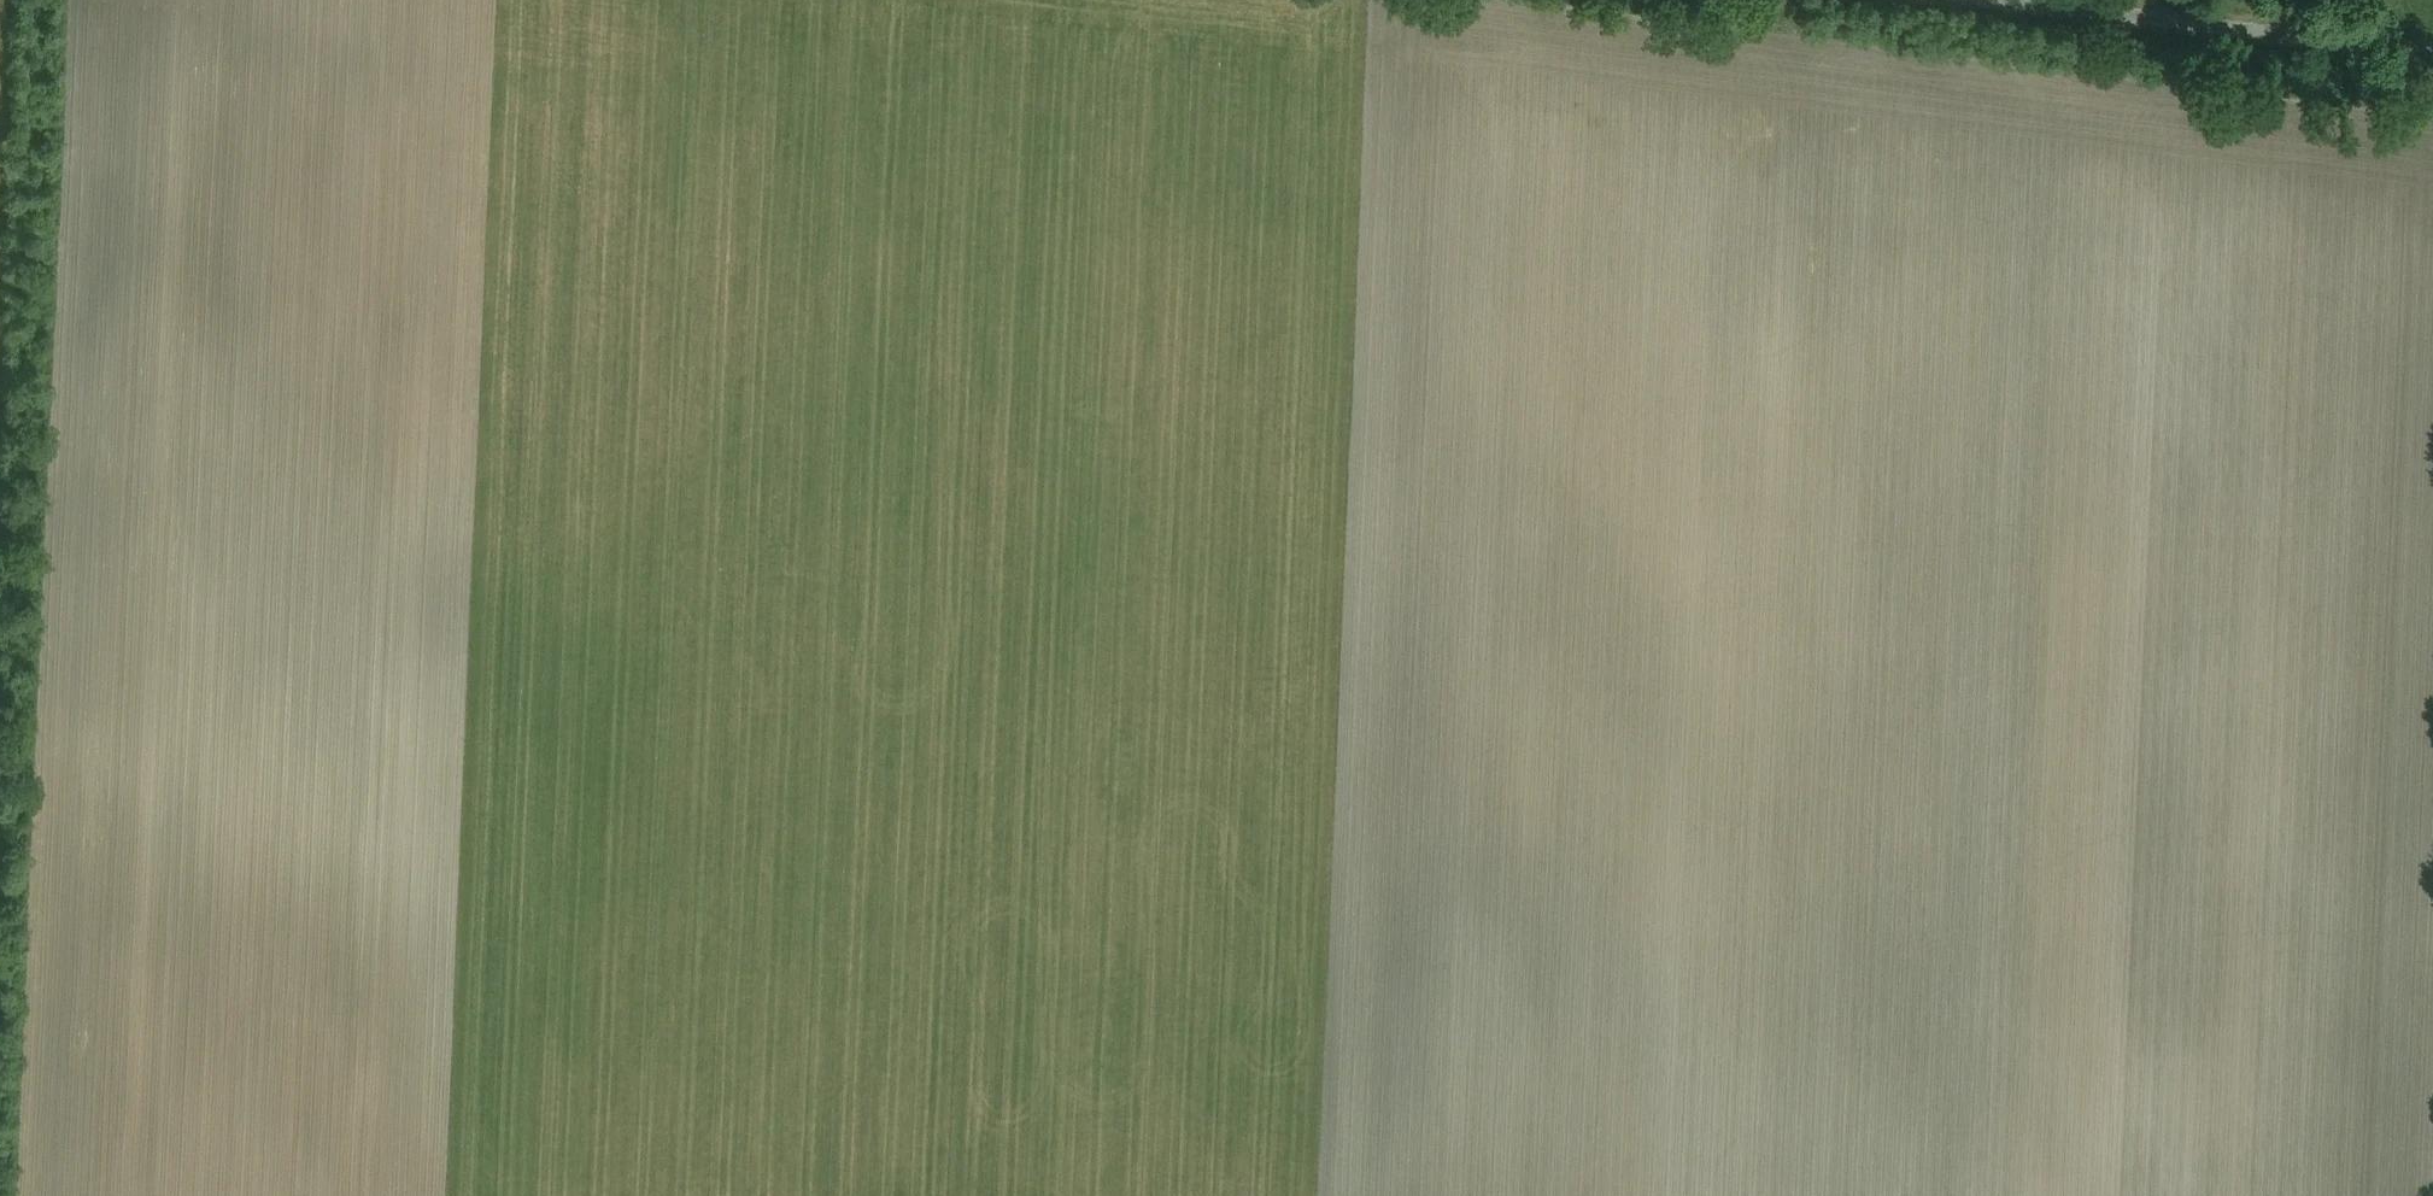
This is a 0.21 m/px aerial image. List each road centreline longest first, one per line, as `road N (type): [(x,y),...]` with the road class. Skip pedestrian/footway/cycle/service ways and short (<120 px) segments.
road 1 (unclassified): [(2432,42),(2103,0)]

